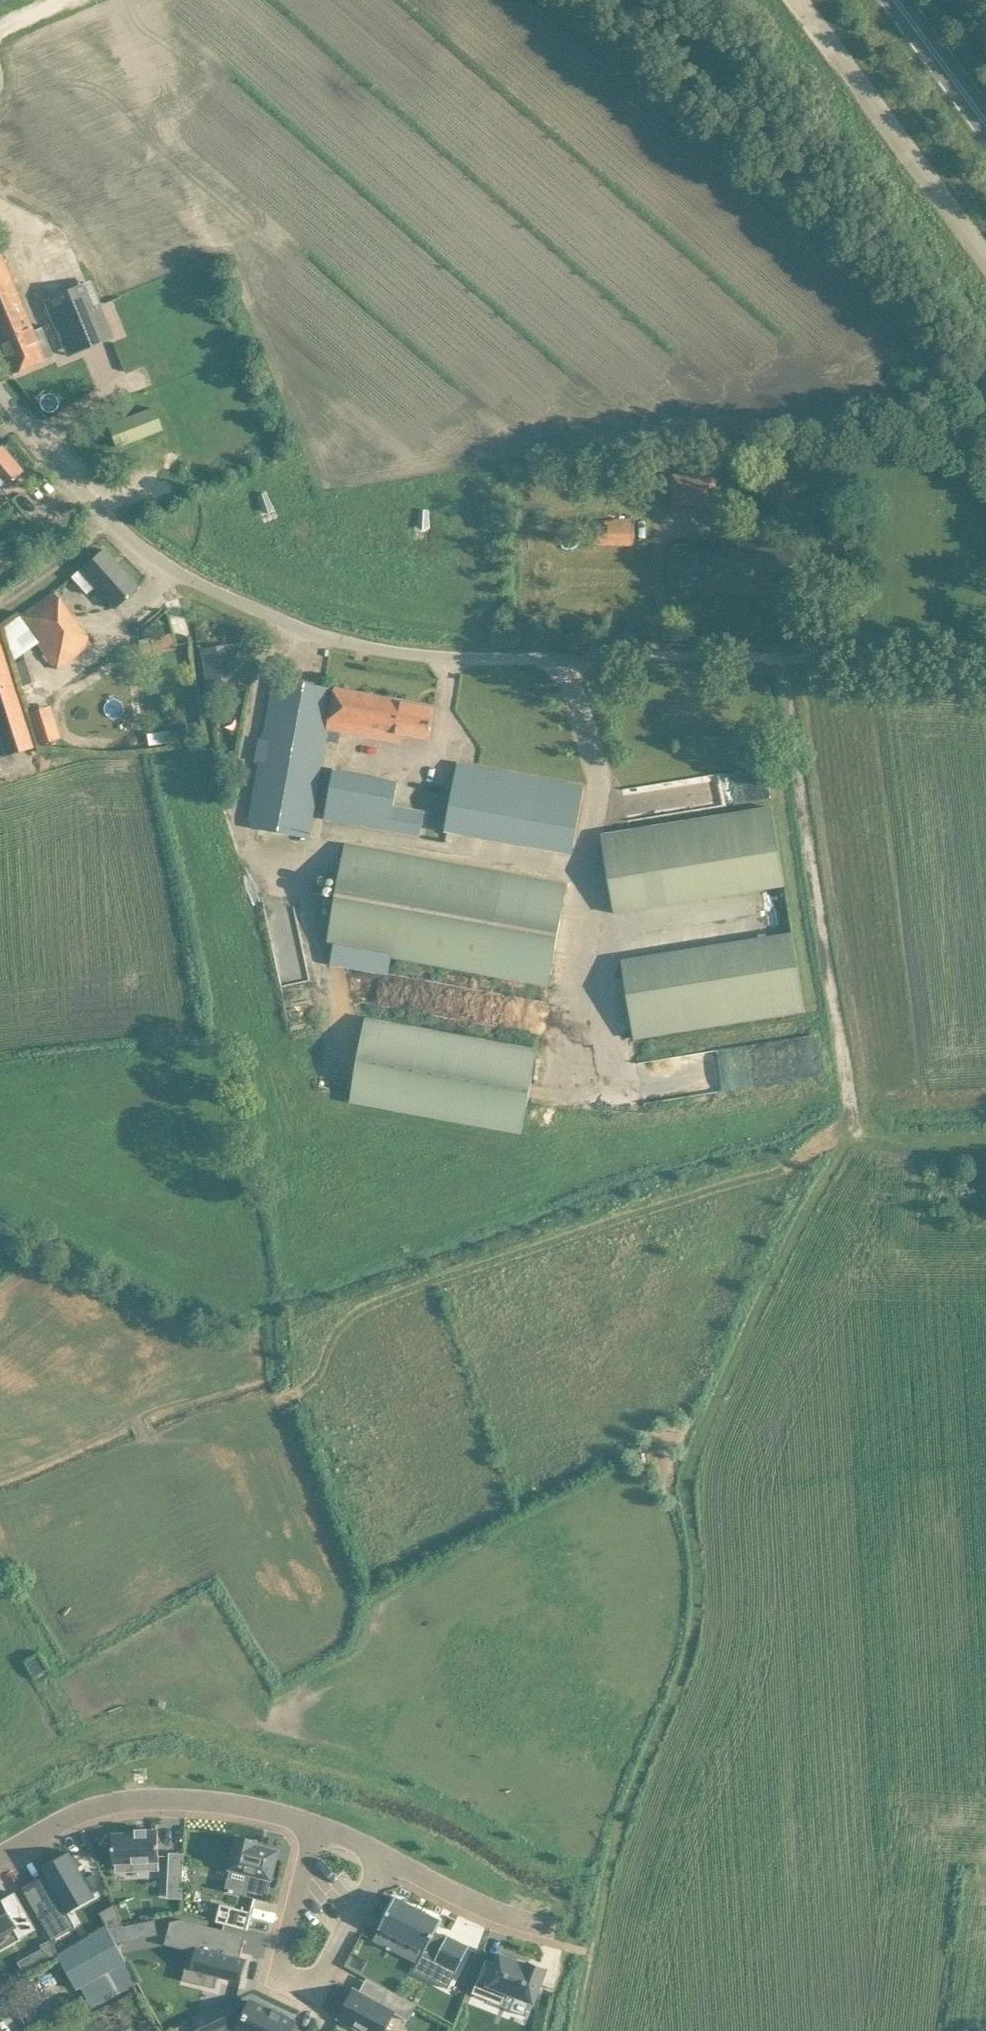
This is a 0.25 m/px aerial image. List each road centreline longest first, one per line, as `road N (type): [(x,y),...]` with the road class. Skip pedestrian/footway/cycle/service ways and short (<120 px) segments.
road 1 (unclassified): [(0,391),(113,524),(157,558),(305,629),(398,654),(780,659)]
road 2 (track): [(780,659),(848,1129)]
road 3 (residential): [(0,1856),(60,1821),(125,1800),(203,1800),(316,1827)]
road 4 (residential): [(316,1827),(283,1953),(281,1972),(295,1983),(314,1982),(326,1966),(386,1858)]
road 5 (unclassified): [(985,670),(780,659)]
road 6 (residential): [(386,1858),(548,1930)]
road 7 (primary): [(985,125),(894,0)]

